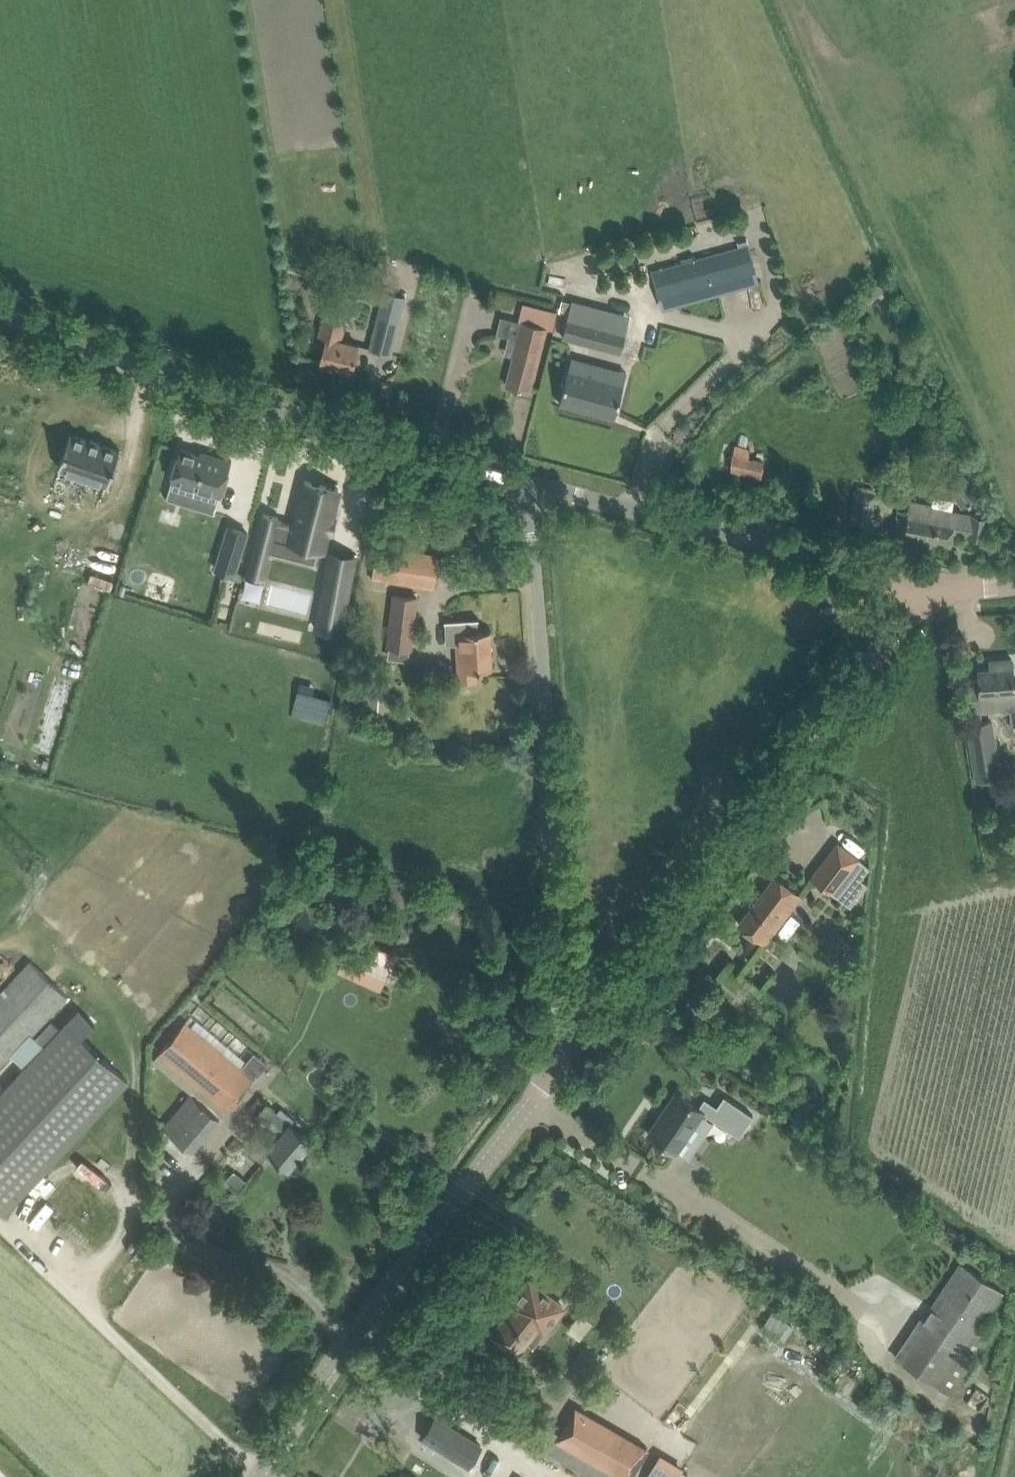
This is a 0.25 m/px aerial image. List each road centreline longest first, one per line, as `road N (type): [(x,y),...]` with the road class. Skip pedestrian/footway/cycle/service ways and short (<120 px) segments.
road 1 (tertiary): [(555,1069),(932,596)]
road 2 (residential): [(555,1069),(538,645),(523,485)]
road 3 (unclassified): [(523,485),(145,364),(0,303)]
road 4 (tertiary): [(253,1476),(365,1290),(555,1069)]
road 5 (unclassified): [(932,596),(881,570),(523,485)]

